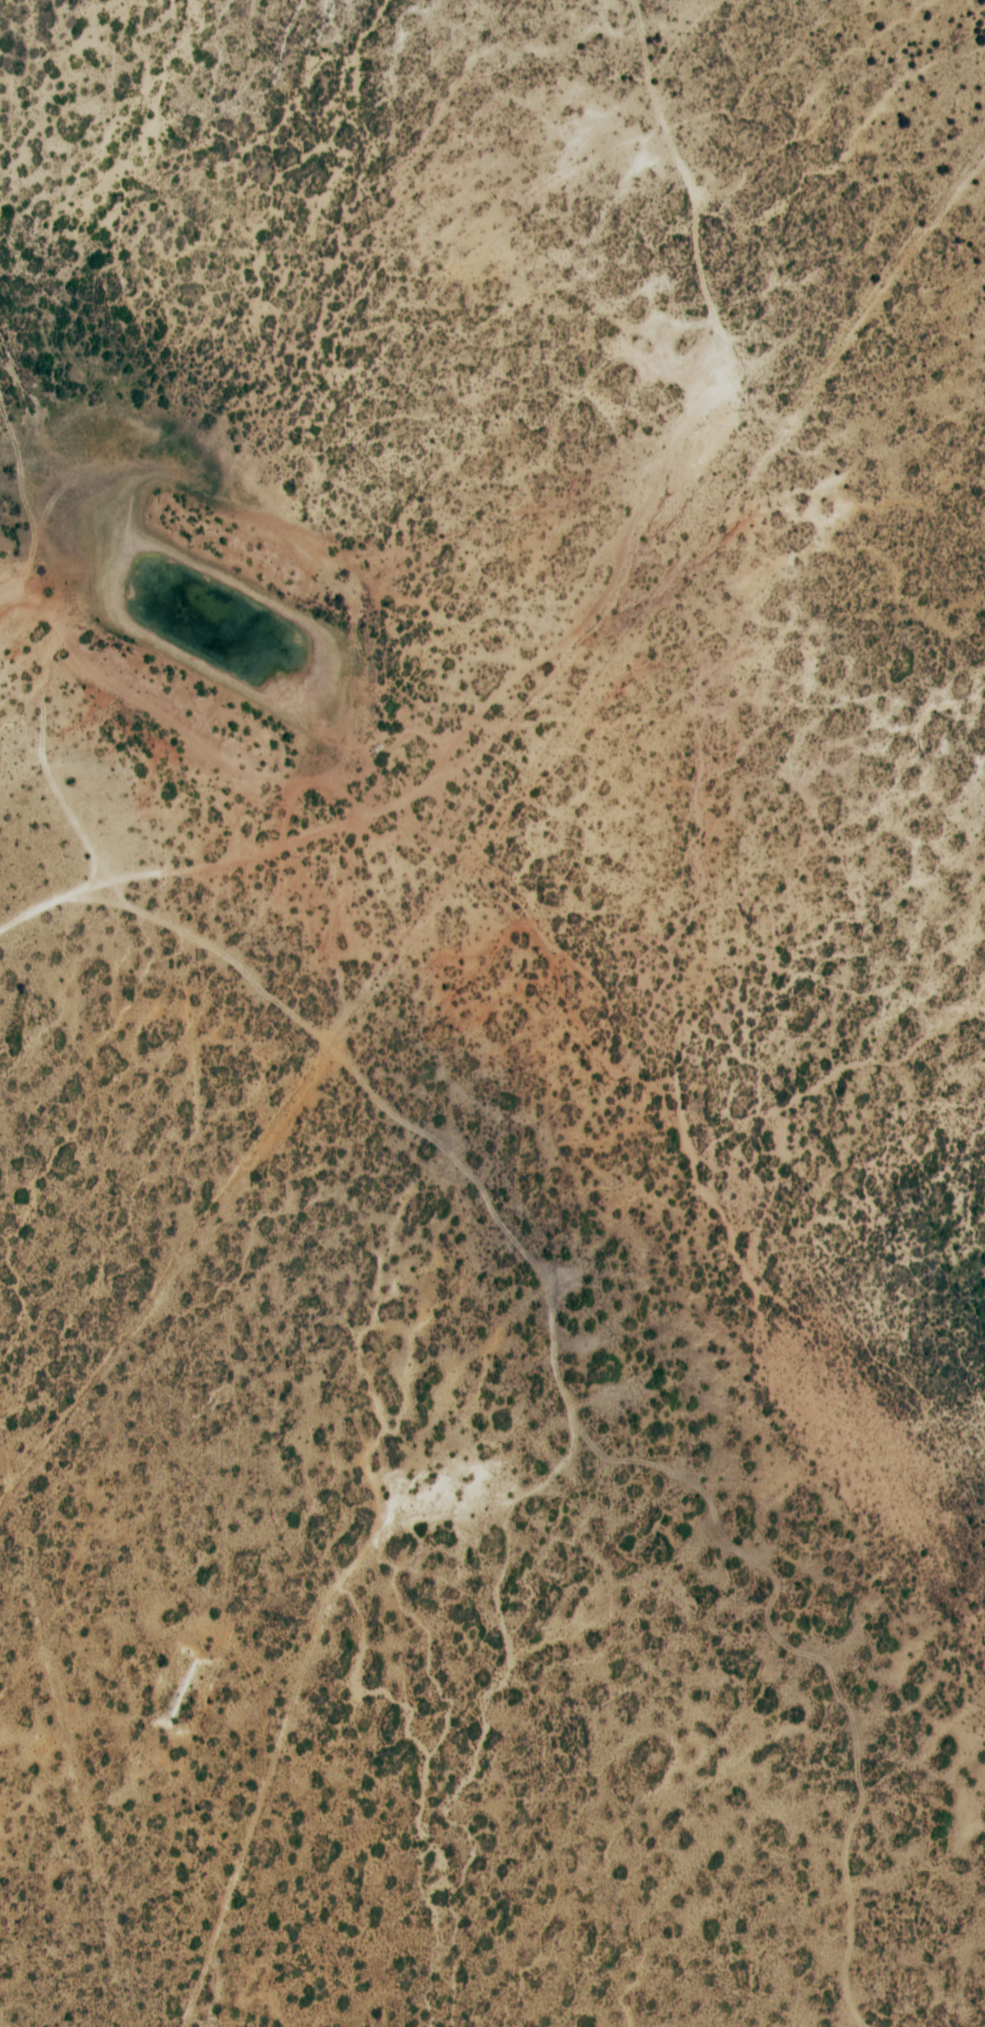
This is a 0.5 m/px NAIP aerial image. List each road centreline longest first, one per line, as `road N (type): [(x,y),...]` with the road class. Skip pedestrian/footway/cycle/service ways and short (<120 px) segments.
road 1 (residential): [(0,971),(56,947),(185,928),(332,1007),(435,1109),(582,1276),(598,1400),(474,1479),(379,1506),(303,1603),(172,1918),(172,2026)]

